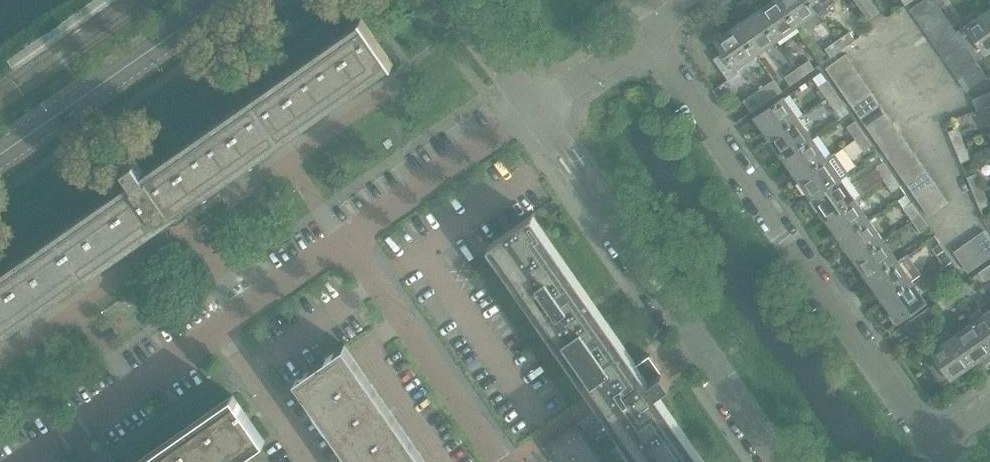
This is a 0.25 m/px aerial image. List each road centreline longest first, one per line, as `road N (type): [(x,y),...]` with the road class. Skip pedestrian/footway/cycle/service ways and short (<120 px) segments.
road 1 (residential): [(934,443),(643,33)]
road 2 (tertiary): [(783,461),(534,109)]
road 3 (residential): [(35,461),(348,242)]
road 4 (residential): [(503,461),(348,242)]
road 5 (residential): [(348,242),(534,109)]
road 6 (tertiary): [(0,155),(176,30)]
road 7 (tertiary): [(441,0),(534,109)]
road 8 (residential): [(534,109),(643,33)]
road 9 (tertiary): [(534,109),(469,0)]

